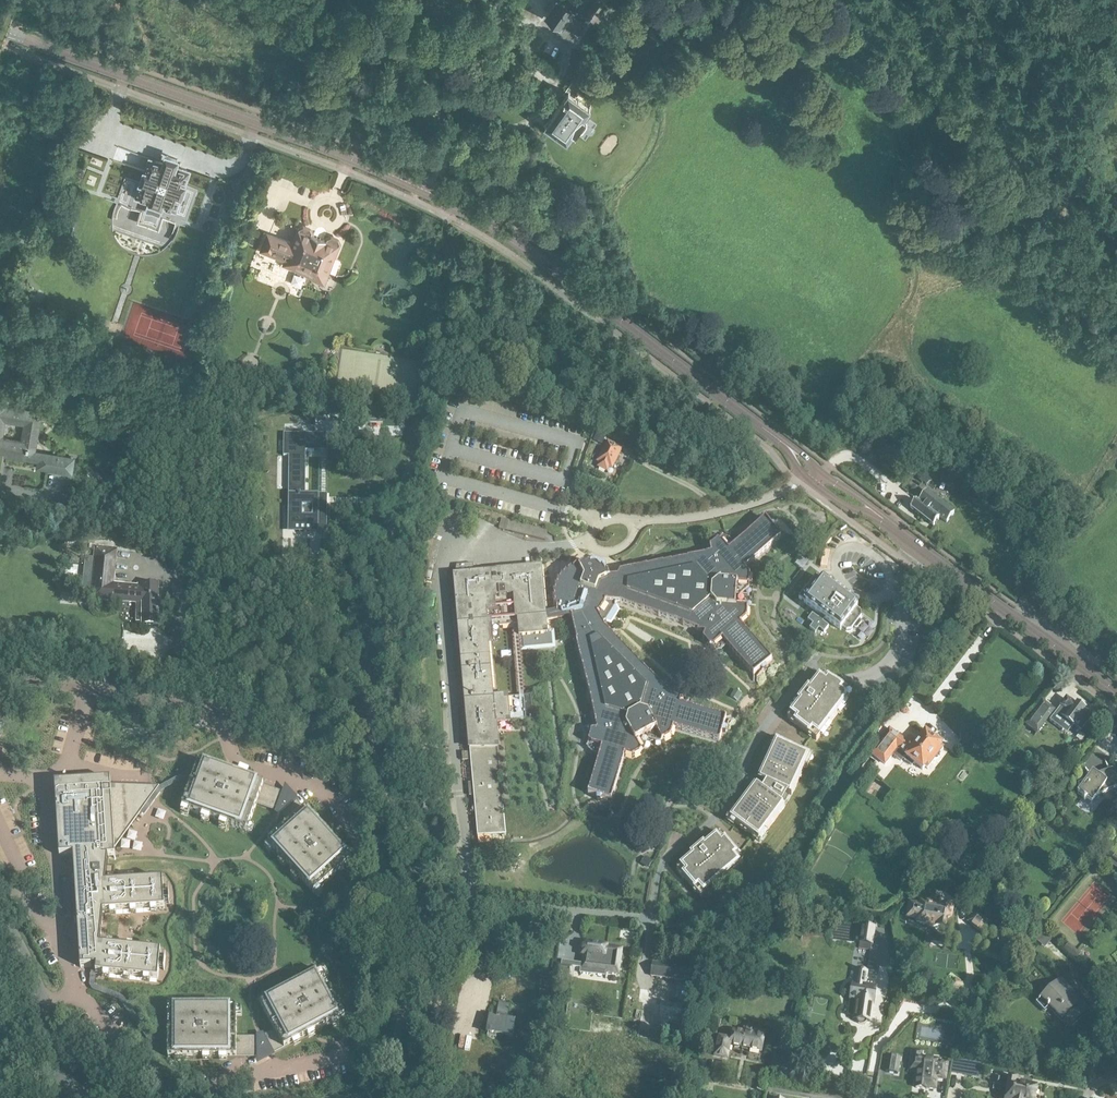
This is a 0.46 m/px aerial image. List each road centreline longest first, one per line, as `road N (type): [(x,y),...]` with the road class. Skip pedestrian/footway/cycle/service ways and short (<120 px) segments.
road 1 (unclassified): [(370,737),(377,588),(436,393),(451,203)]
road 2 (tertiary): [(451,203),(341,151),(0,31)]
road 3 (tertiary): [(775,437),(521,241),(451,203)]
road 4 (unclassified): [(370,737),(0,679)]
road 5 (tertiary): [(1116,690),(894,527)]
road 6 (unclassified): [(413,1097),(401,1025),(418,899)]
road 7 (track): [(471,0),(467,58),(435,122),(443,166)]
road 8 (unclassified): [(418,899),(370,737)]
road 9 (unclassified): [(61,1073),(48,1017),(0,922)]
road 10 (tertiary): [(775,437),(804,477),(894,527)]
road 11 (tertiary): [(894,527),(775,437)]
road 12 (track): [(467,145),(529,121),(552,97),(563,68)]
road 13 (track): [(467,145),(518,73),(556,87)]

